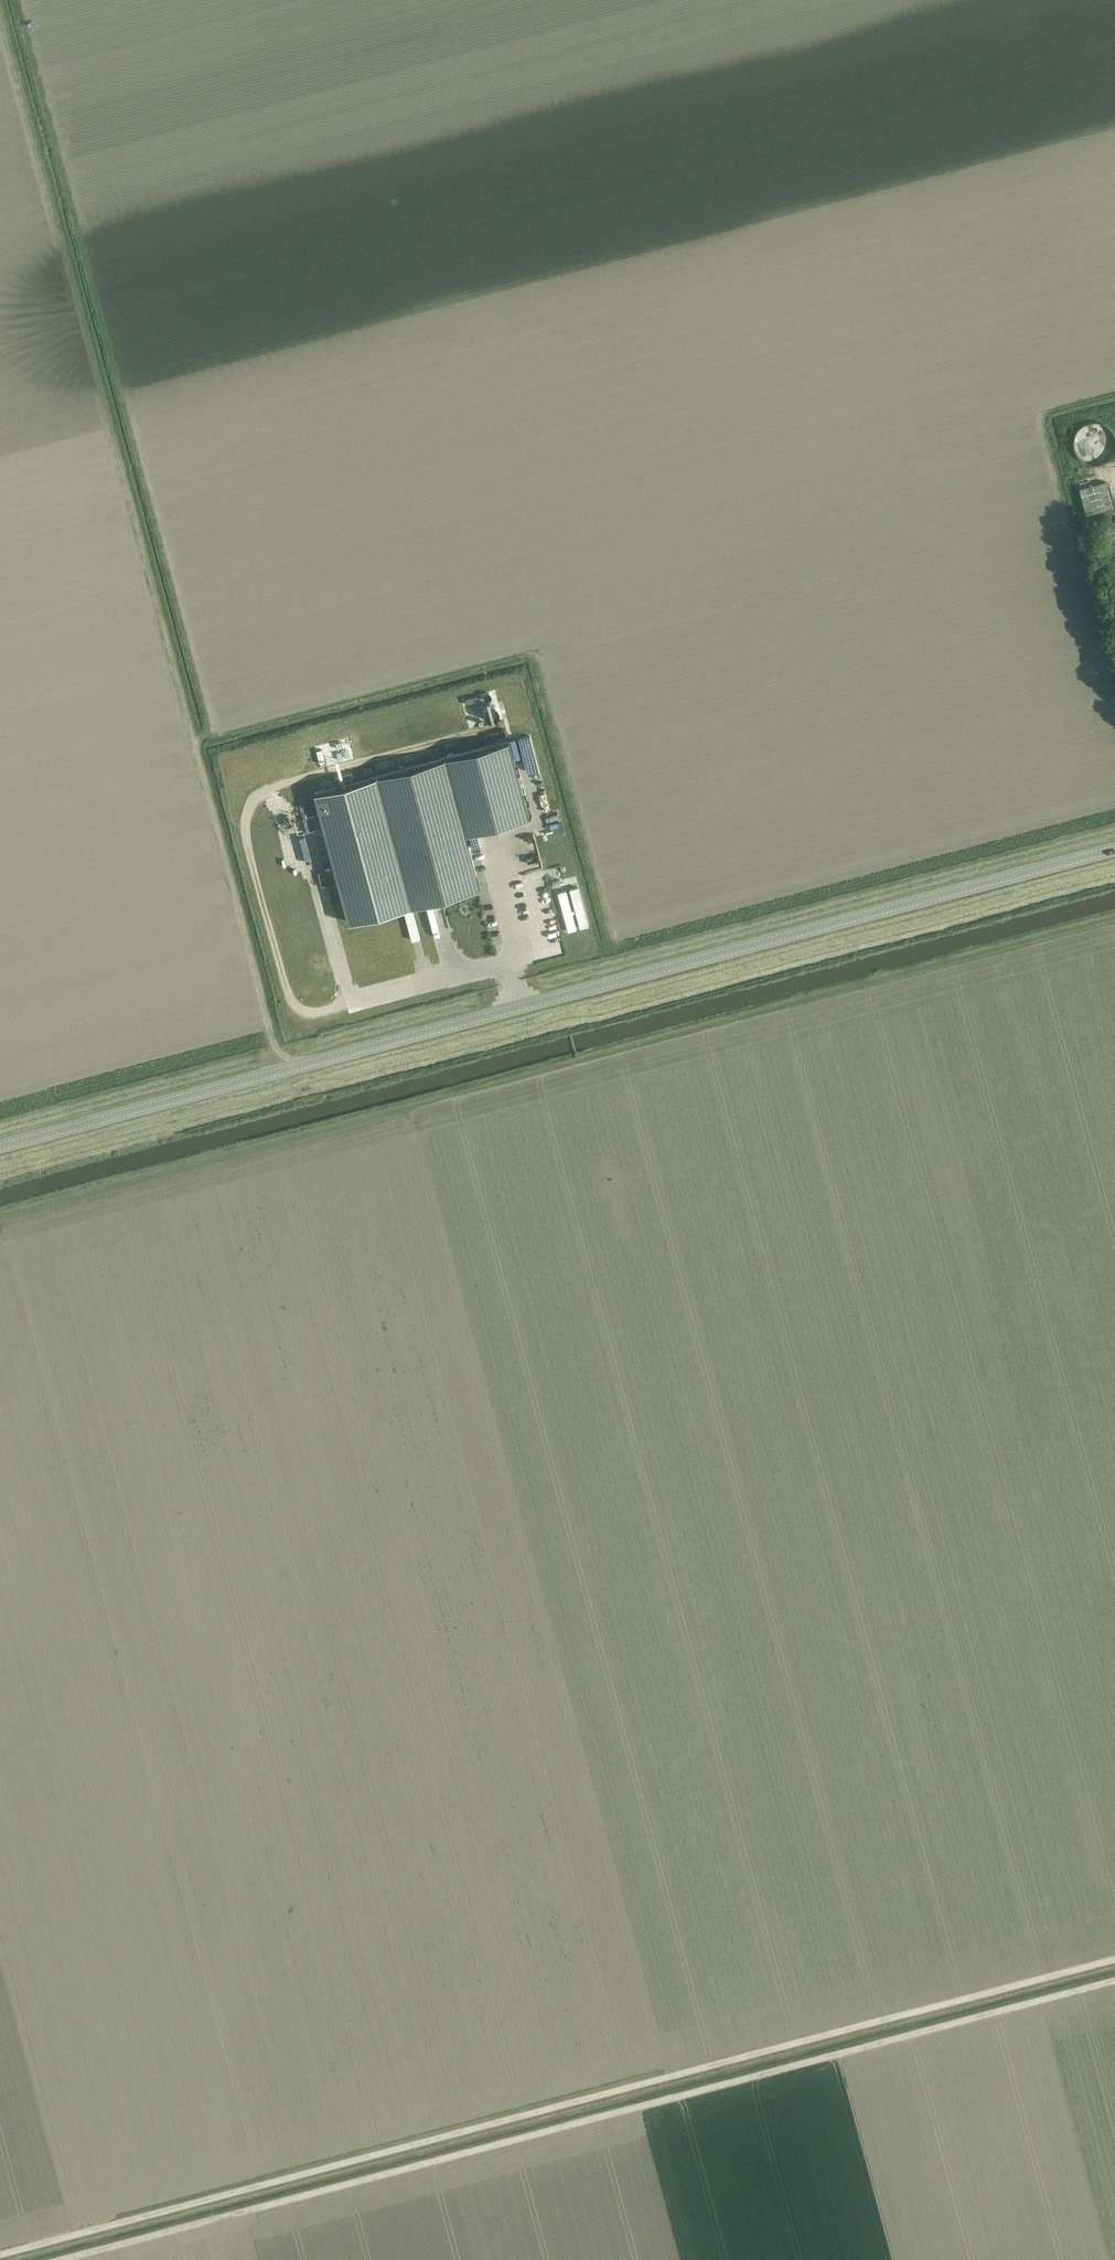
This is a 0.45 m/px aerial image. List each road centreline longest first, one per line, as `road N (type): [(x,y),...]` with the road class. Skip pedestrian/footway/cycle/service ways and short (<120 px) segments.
road 1 (tertiary): [(0,1147),(1114,846)]

